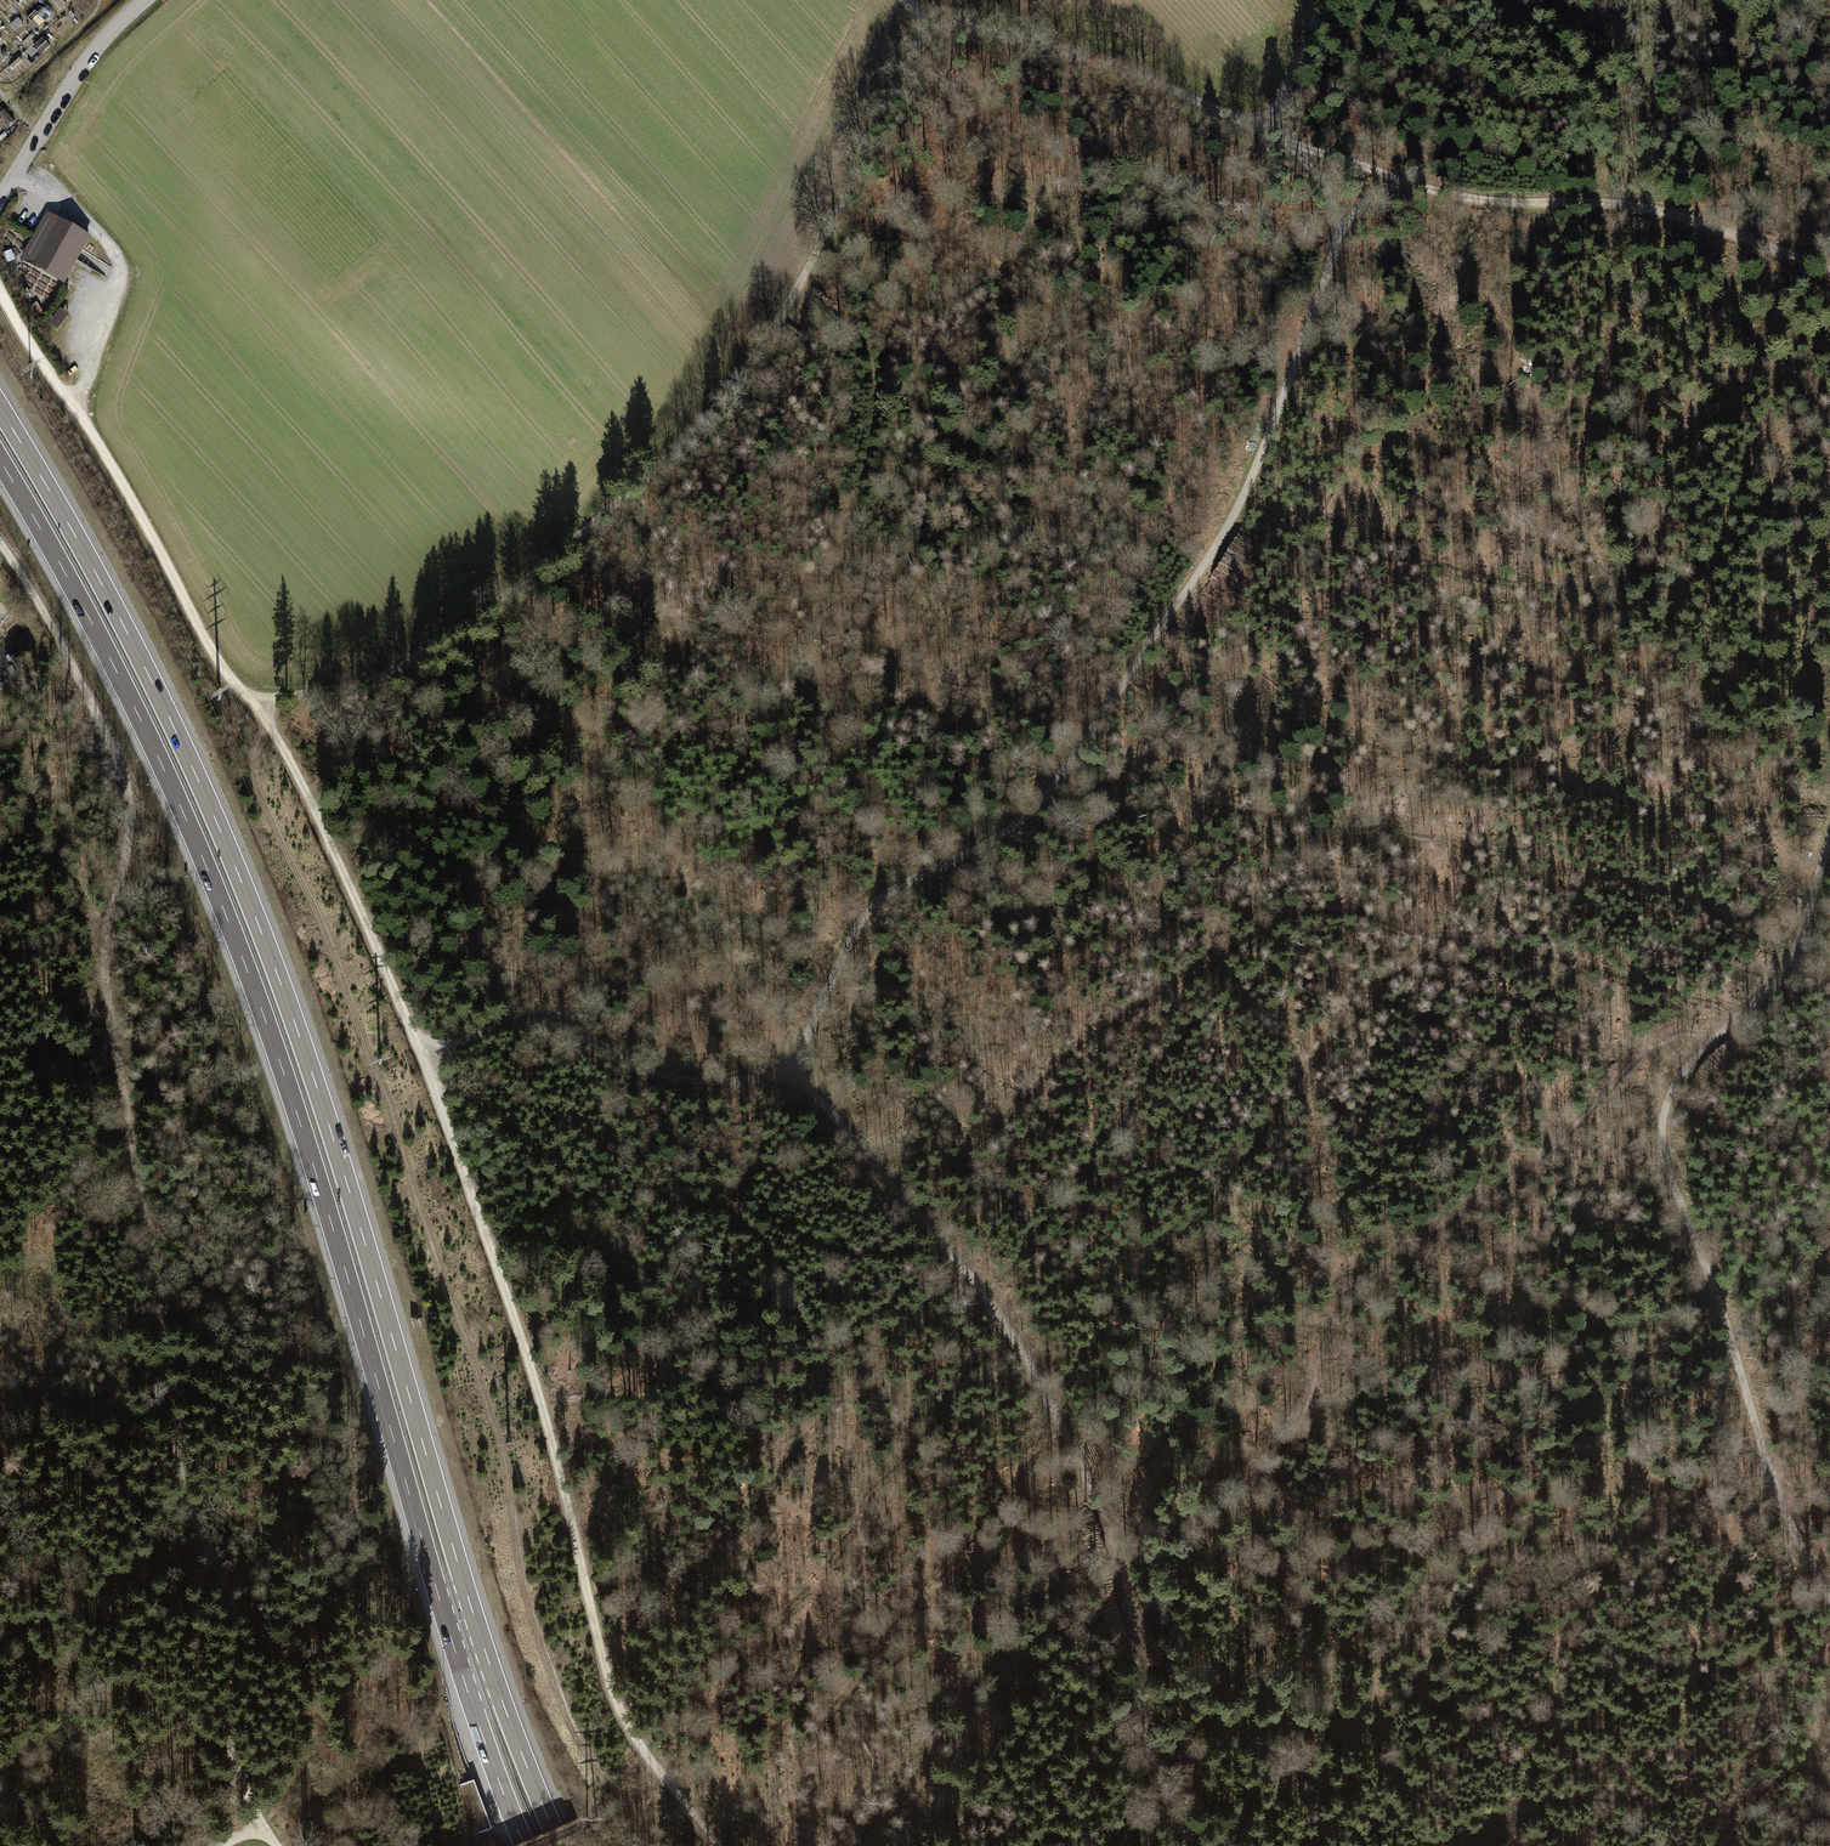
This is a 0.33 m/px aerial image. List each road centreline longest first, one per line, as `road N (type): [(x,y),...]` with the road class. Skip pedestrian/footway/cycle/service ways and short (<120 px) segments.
road 1 (motorway): [(560,1845),(484,1648),(328,1121),(257,920),(121,621),(0,409)]
road 2 (motorway): [(0,461),(128,694),(257,998),(451,1639),(524,1845)]
road 3 (track): [(0,544),(79,677),(142,814),(110,905),(106,986),(149,1213),(163,1382),(191,1516),(226,1589),(235,1633),(226,1752),(256,1826)]
road 4 (track): [(940,1845),(979,1798),(1036,1767),(1191,1556),(1293,1442),(1322,1393),(1342,1313),(1373,1280),(1583,1126),(1652,1050),(1721,1031)]
road 5 (track): [(789,1062),(871,908),(1019,822),(1083,744),(1231,516),(1337,238)]
road 6 (track): [(254,705),(352,684),(436,645),(585,529),(706,418),(793,296),(933,11)]
road 7 (track): [(789,1062),(1001,1314),(1034,1368),(1098,1508),(1156,1758),(1191,1845)]
road 8 (track): [(0,293),(111,462),(208,645),(285,753),(425,1061)]
road 9 (track): [(425,1061),(511,1308),(612,1686),(628,1726),(718,1845)]
road 10 (track): [(1829,1593),(1783,1511),(1665,1167),(1660,1132),(1689,1064),(1784,972),(1829,846)]
road 11 (track): [(395,669),(485,696),(620,787),(668,850),(789,1062)]
road 12 (track): [(1300,146),(1475,200),(1666,210),(1829,271)]
road 13 (track): [(904,0),(1040,25),(1300,146)]
road 14 (track): [(425,1061),(521,1023),(575,1033),(687,1080),(756,1079),(789,1062)]
road 15 (unclassified): [(0,196),(94,48),(141,0)]
road 16 (track): [(1325,0),(1266,128)]

